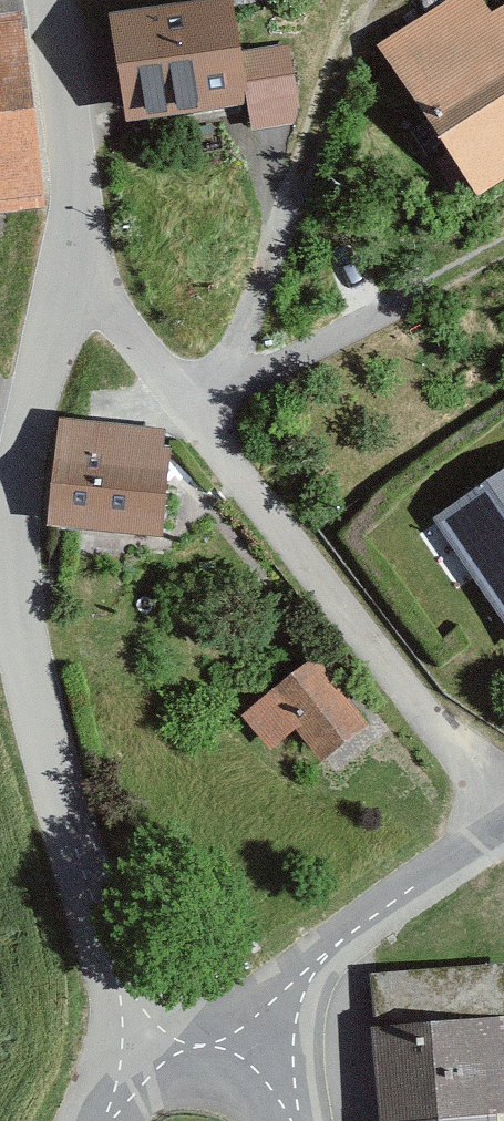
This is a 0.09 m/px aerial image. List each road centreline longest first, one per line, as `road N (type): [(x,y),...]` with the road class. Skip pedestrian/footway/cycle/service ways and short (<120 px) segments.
road 1 (unclassified): [(82,285),(34,407),(15,507),(18,609),(98,914),(138,1032),(126,1101)]
road 2 (unclassified): [(503,807),(189,412)]
road 3 (residential): [(189,412),(503,245)]
road 4 (unclassified): [(239,1012),(503,819)]
road 5 (unclassified): [(82,285),(45,0)]
road 6 (unclassified): [(189,412),(145,343),(82,285)]
road 7 (unclassified): [(126,1101),(239,1012)]
road 8 (unclassified): [(239,1012),(297,1120)]

